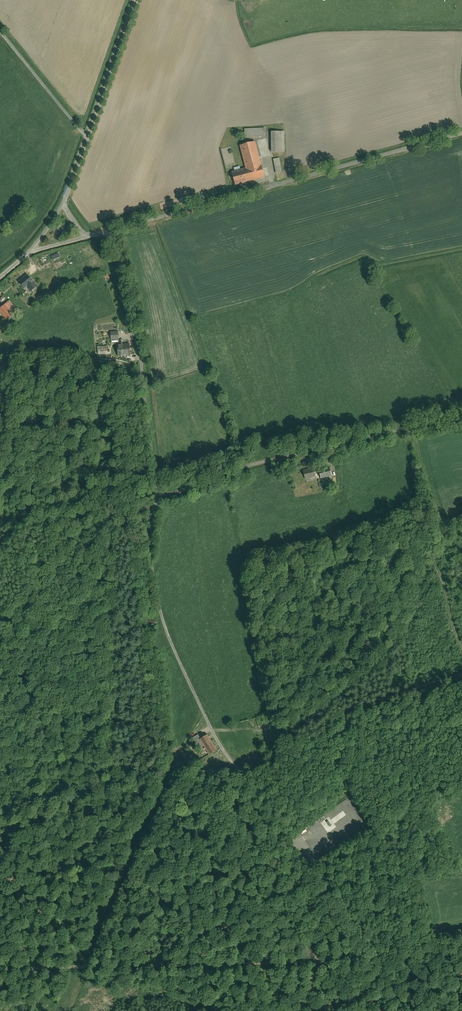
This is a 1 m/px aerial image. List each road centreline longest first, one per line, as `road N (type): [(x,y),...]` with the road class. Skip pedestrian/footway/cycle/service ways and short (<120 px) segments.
road 1 (residential): [(461,133),(110,231)]
road 2 (unclassified): [(153,486),(461,418)]
road 3 (track): [(0,966),(305,962)]
road 4 (residential): [(153,486),(149,547),(161,611),(230,756)]
road 5 (residential): [(110,231),(136,336),(153,486)]
road 6 (track): [(461,672),(349,704),(248,782)]
road 7 (residential): [(134,0),(86,132)]
road 8 (residential): [(0,26),(86,132)]
road 9 (residential): [(86,132),(64,204),(29,253)]
road 10 (track): [(288,841),(345,949)]

